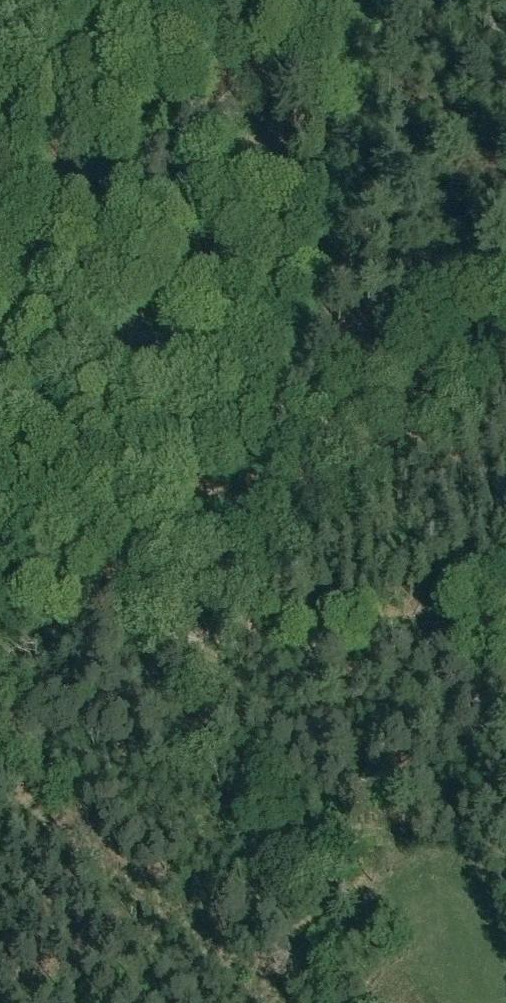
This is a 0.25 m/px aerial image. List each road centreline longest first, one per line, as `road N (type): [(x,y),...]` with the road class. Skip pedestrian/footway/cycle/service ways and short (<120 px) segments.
road 1 (track): [(362,0),(341,40),(343,151),(310,180),(237,178),(150,220),(119,215),(73,180),(0,142)]
road 2 (track): [(0,594),(16,610),(78,621),(306,638),(505,619)]

